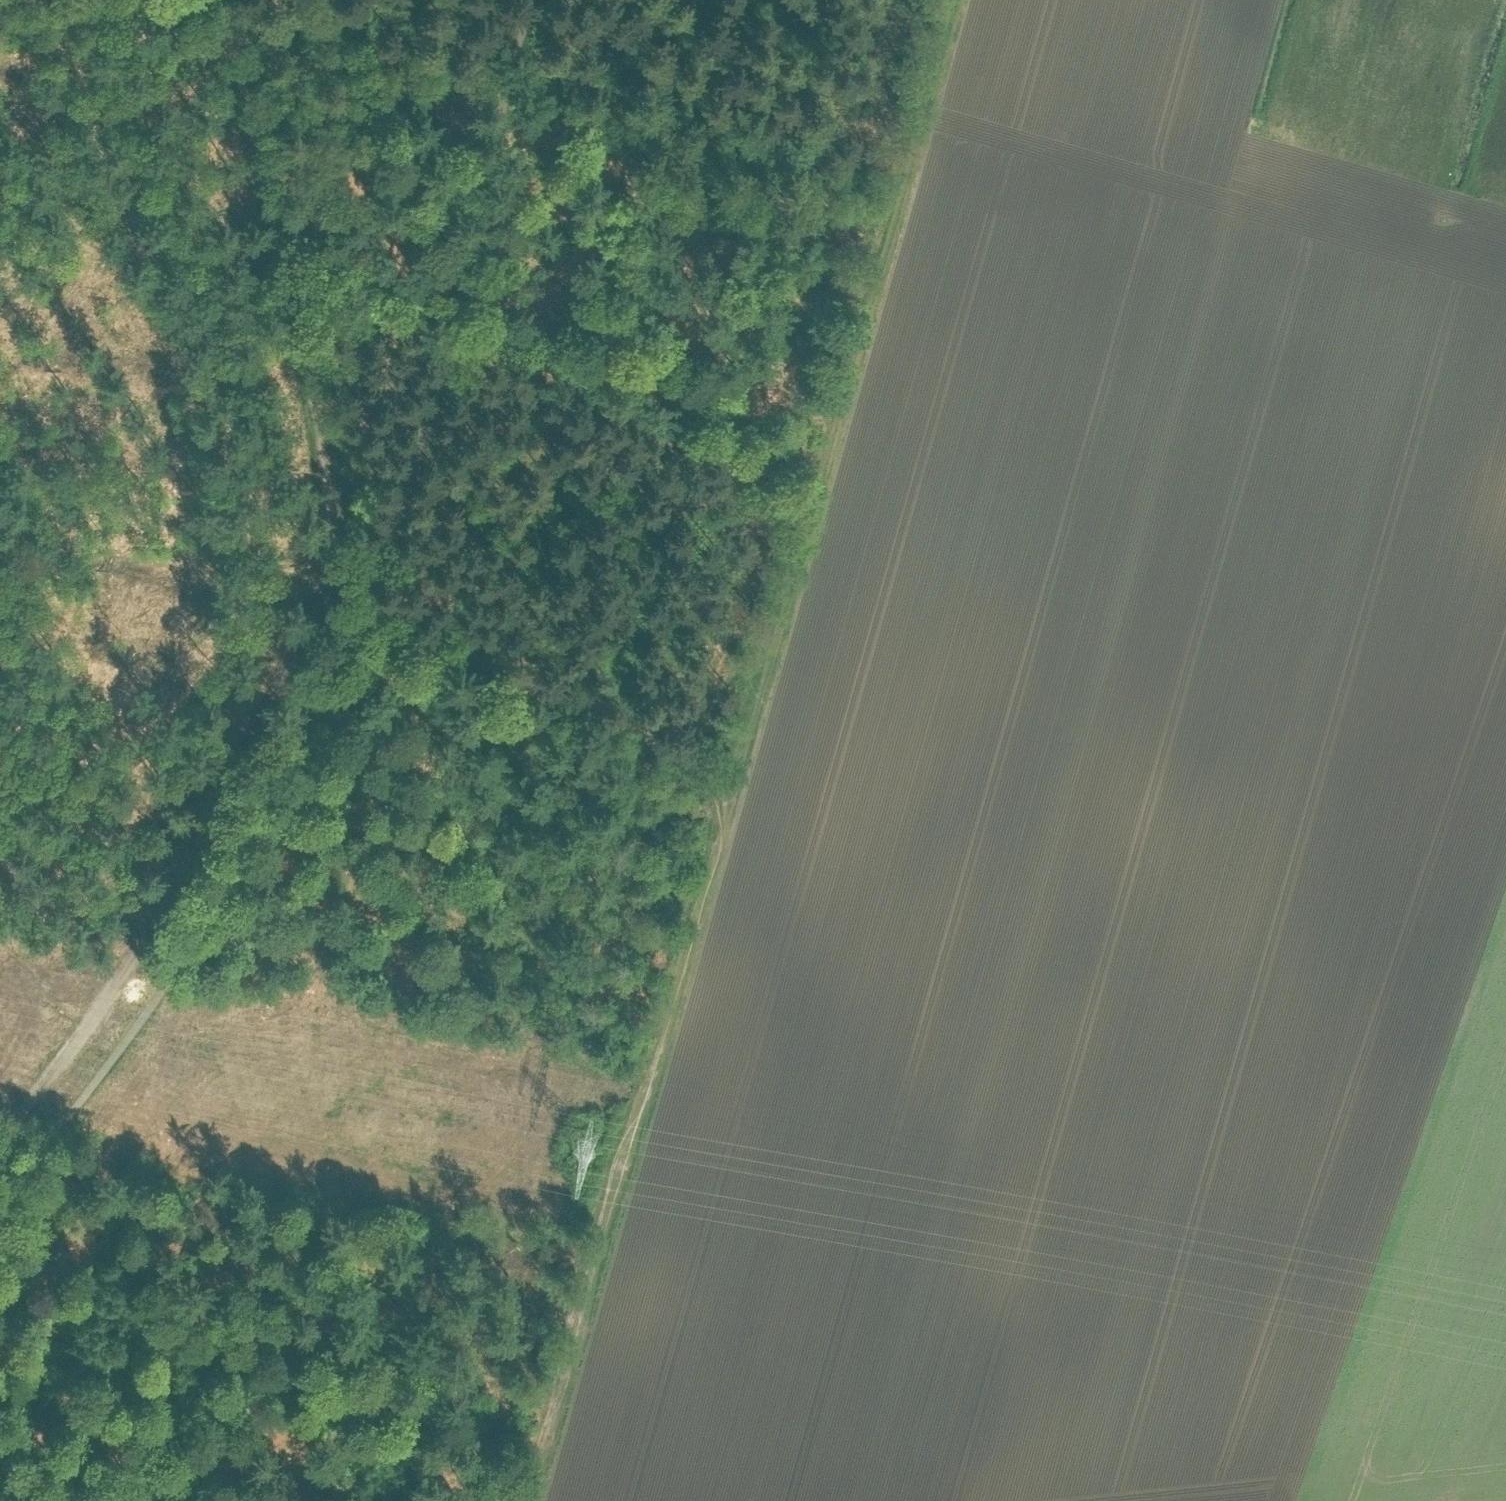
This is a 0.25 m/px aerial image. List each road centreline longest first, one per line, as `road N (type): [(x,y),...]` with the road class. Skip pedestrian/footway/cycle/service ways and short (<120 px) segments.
road 1 (track): [(20,1088),(200,826),(314,587),(320,449),(310,371),(278,207),(234,45)]
road 2 (track): [(734,771),(948,0)]
road 3 (track): [(528,1500),(734,771)]
road 4 (track): [(734,771),(344,598)]
road 5 (track): [(84,0),(234,45)]

